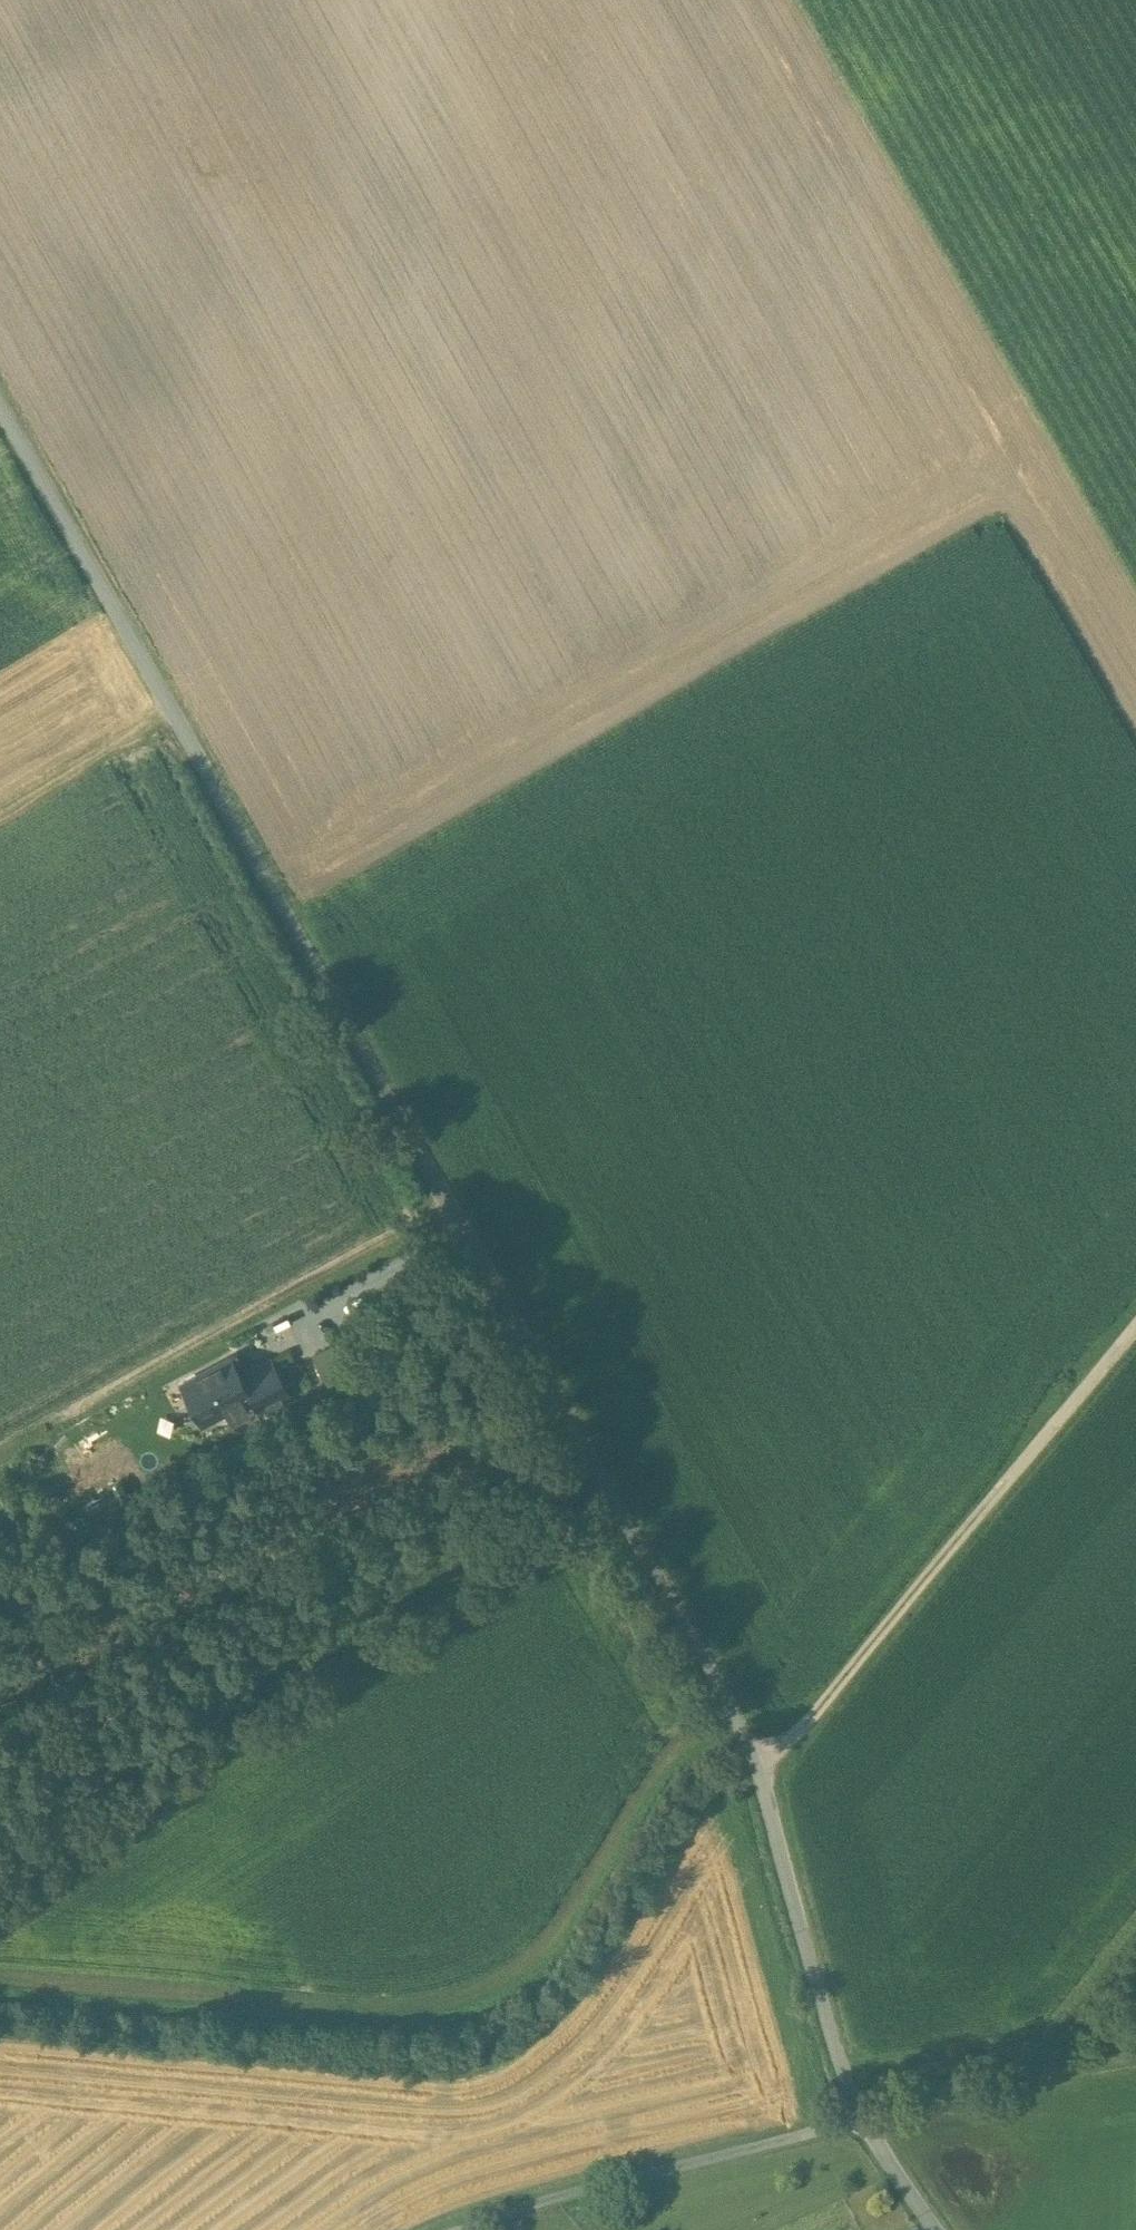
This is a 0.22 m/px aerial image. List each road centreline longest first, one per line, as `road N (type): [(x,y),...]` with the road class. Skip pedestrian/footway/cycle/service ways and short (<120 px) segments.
road 1 (unclassified): [(861,2120),(814,1984),(748,1736),(0,415)]
road 2 (track): [(758,1767),(1135,1319)]
road 3 (unclassified): [(861,2120),(459,2229)]
road 4 (track): [(857,2109),(1135,2070)]
road 5 (unclassified): [(935,2229),(861,2120)]

